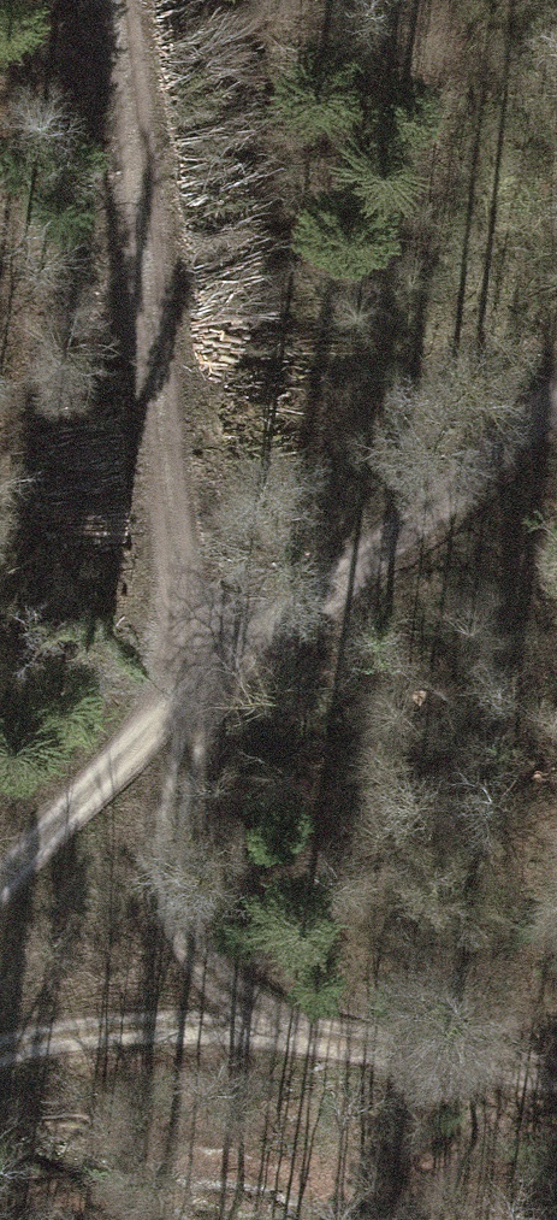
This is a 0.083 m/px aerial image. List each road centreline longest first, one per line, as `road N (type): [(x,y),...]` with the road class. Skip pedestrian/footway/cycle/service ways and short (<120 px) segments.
road 1 (track): [(122,0),(192,696),(170,869),(186,935),(224,988),(290,1035),(556,1077)]
road 2 (track): [(556,395),(458,487),(192,696),(0,887)]
road 3 (track): [(290,1035),(109,1031),(0,1053)]

